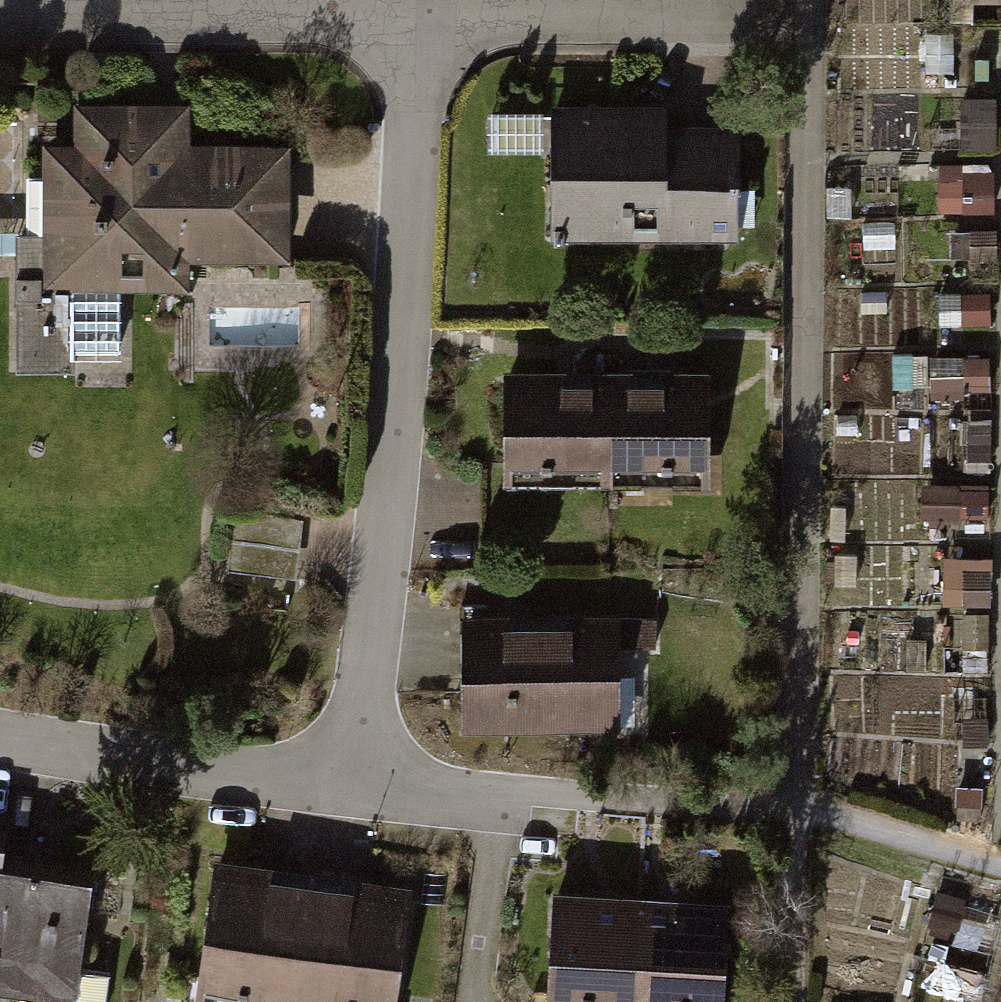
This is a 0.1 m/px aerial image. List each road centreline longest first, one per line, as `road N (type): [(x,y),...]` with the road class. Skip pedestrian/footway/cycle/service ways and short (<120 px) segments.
road 1 (track): [(802,9),(798,811)]
road 2 (residential): [(348,774),(366,714),(425,12)]
road 3 (residential): [(798,811),(348,774)]
road 4 (residential): [(425,12),(0,11)]
road 5 (residential): [(784,9),(425,12)]
road 6 (residential): [(0,735),(222,775),(320,782),(348,774)]
road 7 (track): [(798,811),(1000,865)]
road 8 (track): [(791,1001),(798,811)]

